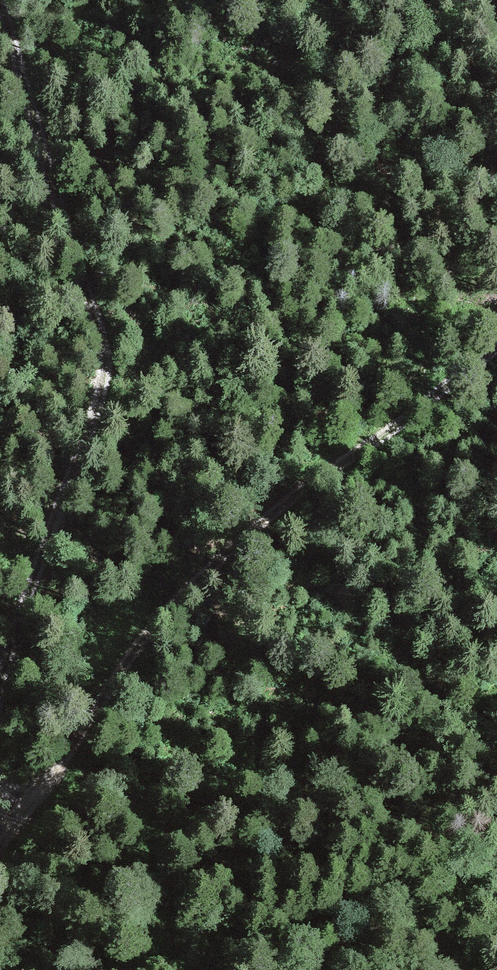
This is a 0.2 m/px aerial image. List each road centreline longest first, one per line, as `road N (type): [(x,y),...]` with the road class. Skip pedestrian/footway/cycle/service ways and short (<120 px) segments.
road 1 (track): [(3,0),(103,341),(105,377),(0,678)]
road 2 (track): [(496,346),(225,554),(156,624),(5,835)]

